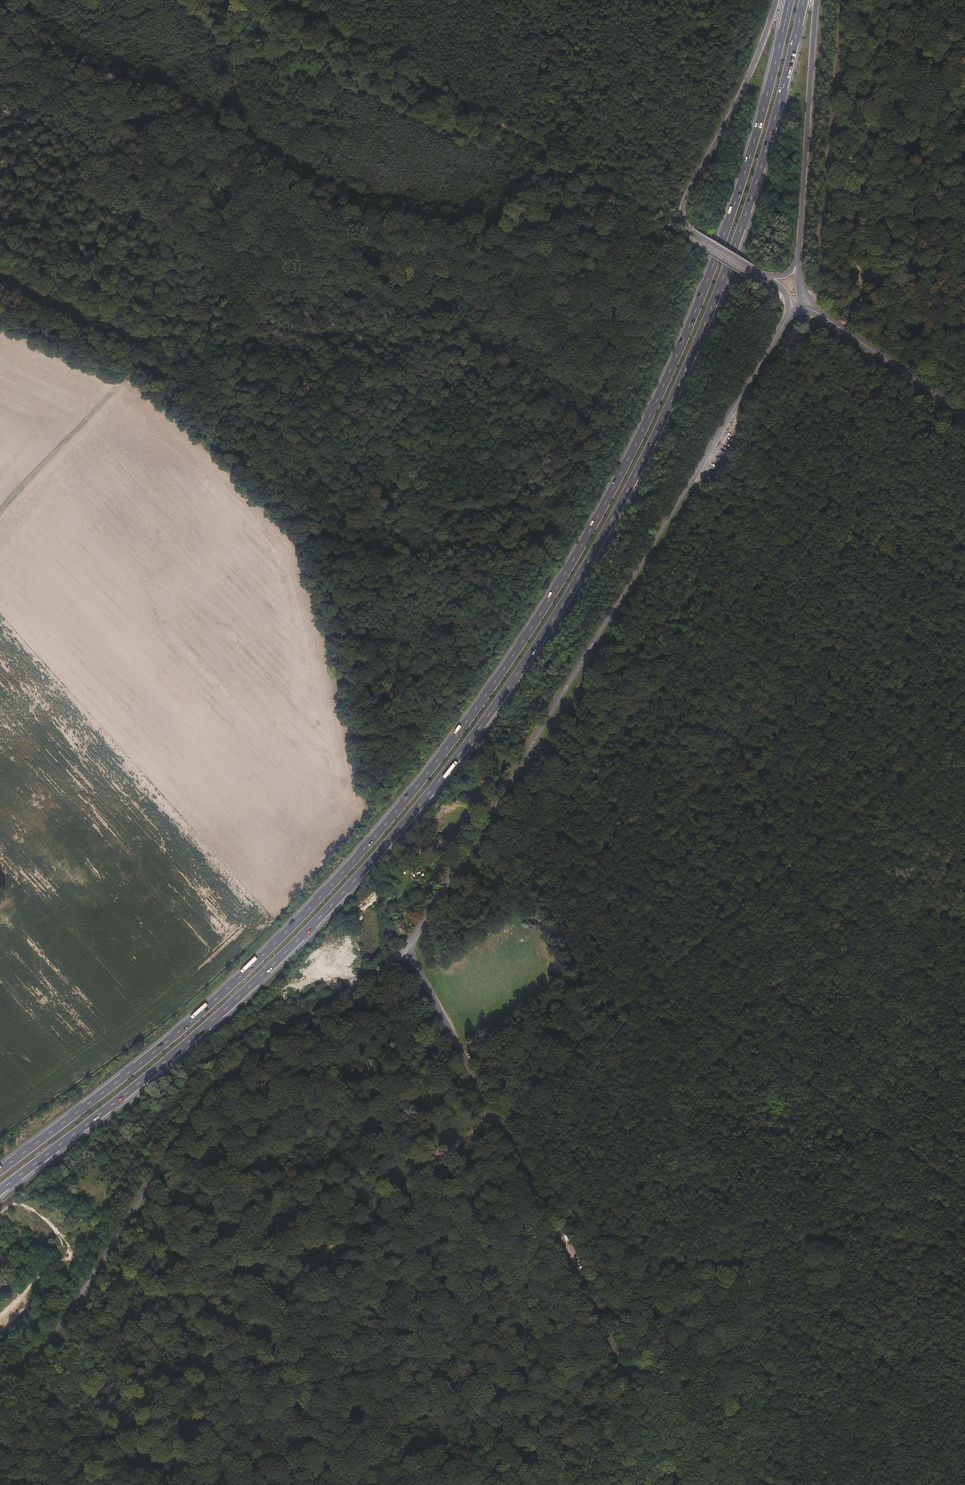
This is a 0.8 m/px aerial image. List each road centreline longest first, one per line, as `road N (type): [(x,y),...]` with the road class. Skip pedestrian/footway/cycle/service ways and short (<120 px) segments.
road 1 (trunk): [(0,1190),(244,991),(344,891),(512,681),(635,478),(725,275),(804,0)]
road 2 (trunk): [(790,0),(751,154),(687,332),(629,460),(524,639),(341,876),(222,993),(0,1170)]
road 3 (tertiary): [(410,944),(795,310)]
road 4 (track): [(495,1113),(964,722)]
road 5 (tertiary): [(0,1378),(59,1328),(216,1085),(410,944)]
road 6 (unclassified): [(410,944),(686,1484)]
road 7 (track): [(89,1452),(495,1113)]
road 8 (track): [(0,509),(200,291),(236,286),(255,272),(265,244),(242,150)]
road 9 (trunk): [(779,0),(683,211),(697,234),(765,275)]
road 10 (track): [(265,244),(313,475),(302,544)]
road 11 (track): [(861,284),(861,220),(879,133),(871,0)]
road 12 (trunk): [(799,252),(816,0)]
road 13 (tertiary): [(821,314),(964,415)]
road 14 (track): [(242,150),(227,0)]

